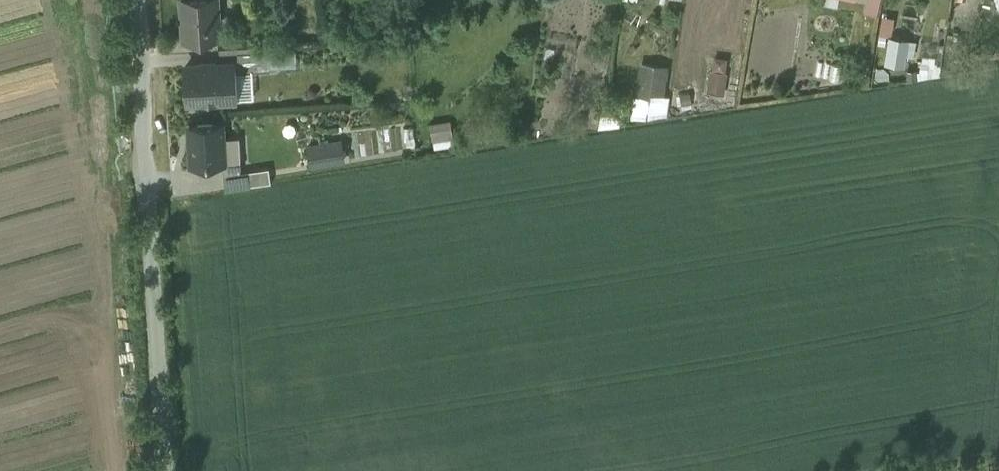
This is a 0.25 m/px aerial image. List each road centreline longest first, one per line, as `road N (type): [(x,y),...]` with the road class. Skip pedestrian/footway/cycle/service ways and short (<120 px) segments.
road 1 (residential): [(133,0),(151,267)]
road 2 (unclassified): [(151,267),(165,470)]

